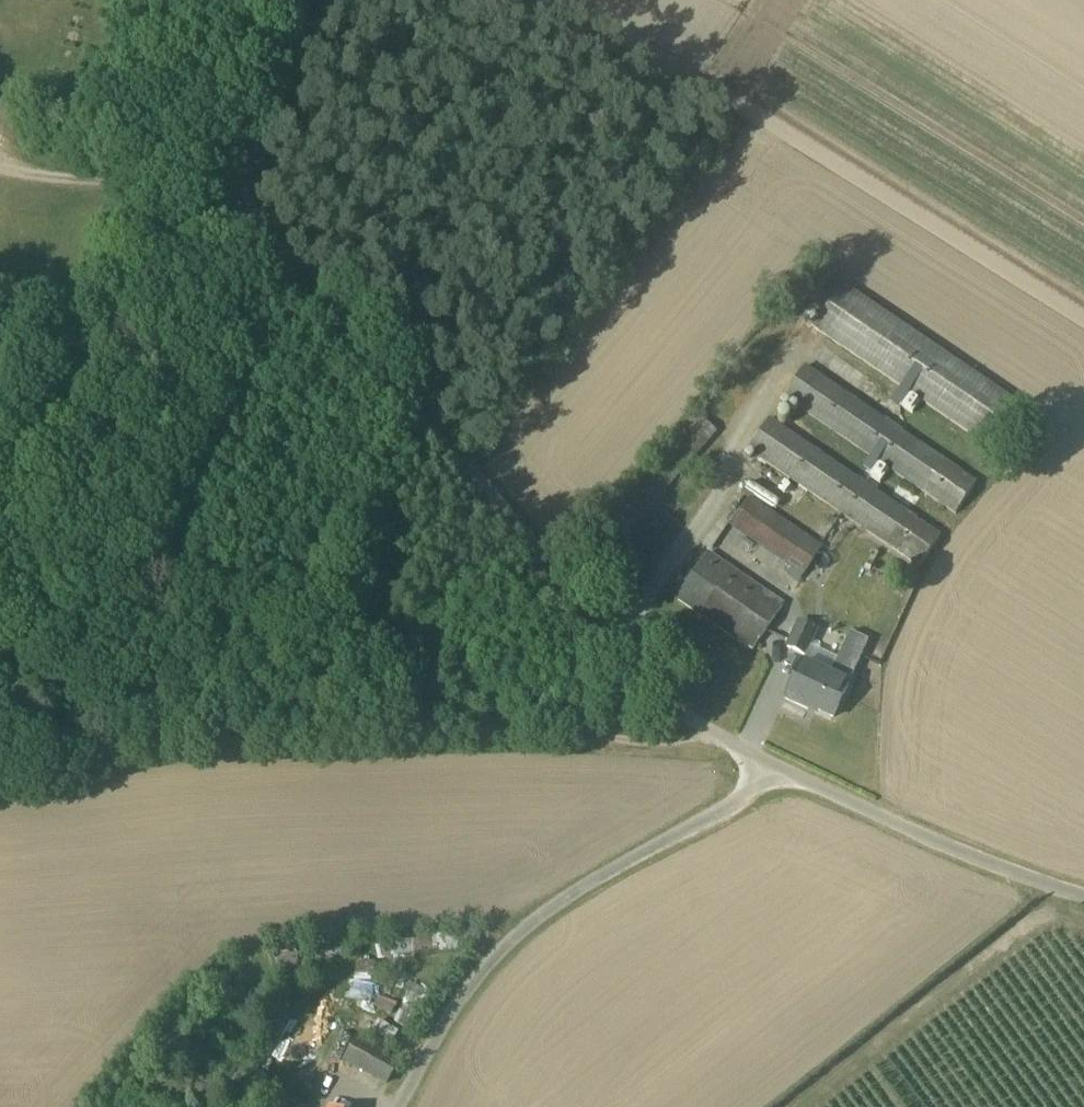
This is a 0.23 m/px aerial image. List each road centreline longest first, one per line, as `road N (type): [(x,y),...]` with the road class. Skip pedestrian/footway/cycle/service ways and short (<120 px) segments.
road 1 (unclassified): [(773,773),(723,746),(212,226)]
road 2 (track): [(0,634),(93,641),(535,732),(723,746)]
road 3 (unclassified): [(412,1106),(447,1029),(498,955),(559,901),(773,773)]
road 4 (unclassified): [(0,576),(212,226)]
road 5 (unclassified): [(1083,905),(994,879),(773,773)]
road 6 (unclassified): [(212,226),(249,172),(296,0)]

